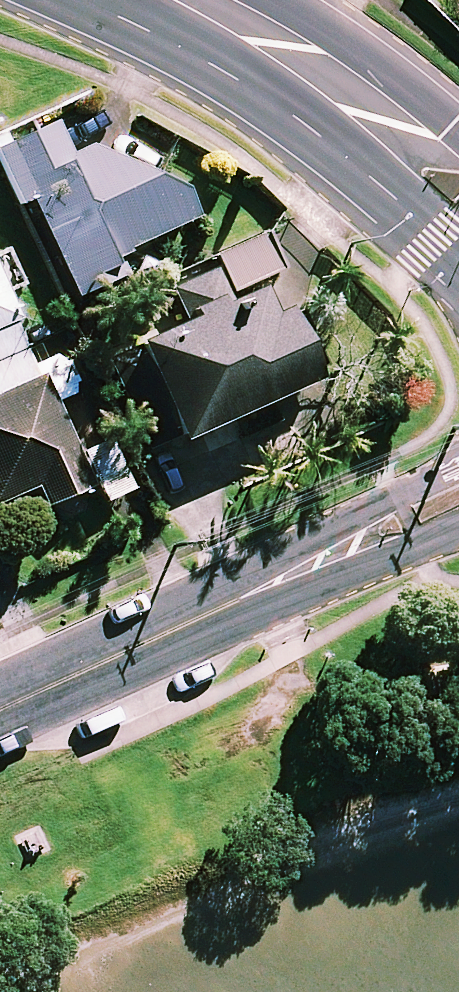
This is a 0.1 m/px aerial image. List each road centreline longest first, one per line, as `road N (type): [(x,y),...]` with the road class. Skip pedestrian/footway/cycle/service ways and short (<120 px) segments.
road 1 (secondary): [(458,258),(162,0)]
road 2 (residential): [(230,599),(264,567),(458,462)]
road 3 (residential): [(0,709),(230,599)]
road 4 (residential): [(458,528),(289,603),(230,599)]
road 5 (secondary): [(256,0),(287,8),(393,76),(458,132)]

